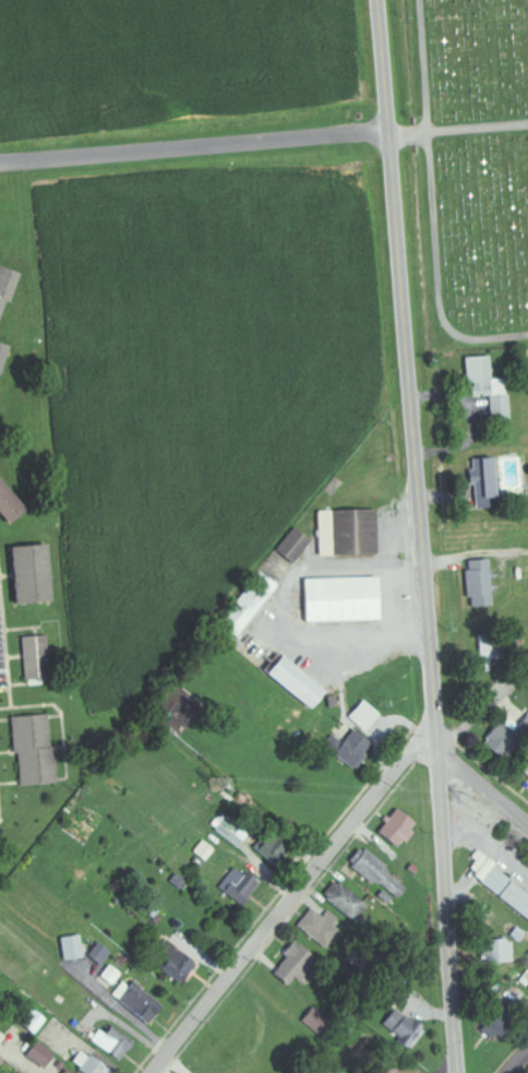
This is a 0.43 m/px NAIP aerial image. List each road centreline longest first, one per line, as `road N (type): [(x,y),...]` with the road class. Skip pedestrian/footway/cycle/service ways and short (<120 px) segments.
road 1 (secondary): [(458,1072),(377,0)]
road 2 (residential): [(147,1072),(411,756),(436,743)]
road 3 (residential): [(388,131),(0,161)]
road 4 (residential): [(182,1029),(216,1027),(271,980),(266,928)]
road 5 (residential): [(527,821),(436,743)]

